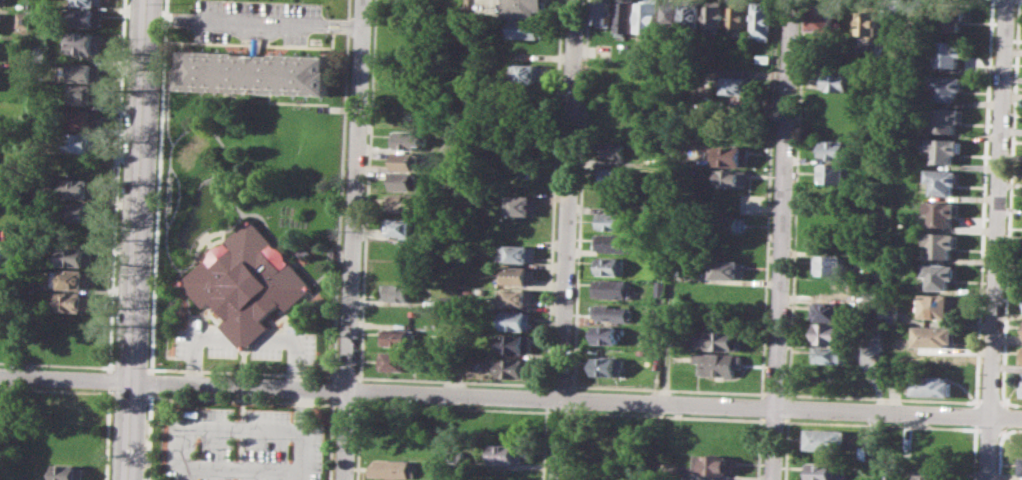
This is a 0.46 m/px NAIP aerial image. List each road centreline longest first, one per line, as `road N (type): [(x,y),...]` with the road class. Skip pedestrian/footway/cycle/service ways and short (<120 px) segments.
road 1 (residential): [(352,393),(1021,417)]
road 2 (secondary): [(148,0),(129,479)]
road 3 (residential): [(559,479),(577,0)]
road 4 (residential): [(988,479),(1006,0)]
road 5 (secondary): [(790,0),(773,479)]
road 6 (residential): [(364,0),(348,479)]
road 7 (residential): [(133,382),(352,393)]
road 8 (residential): [(0,375),(133,382)]

